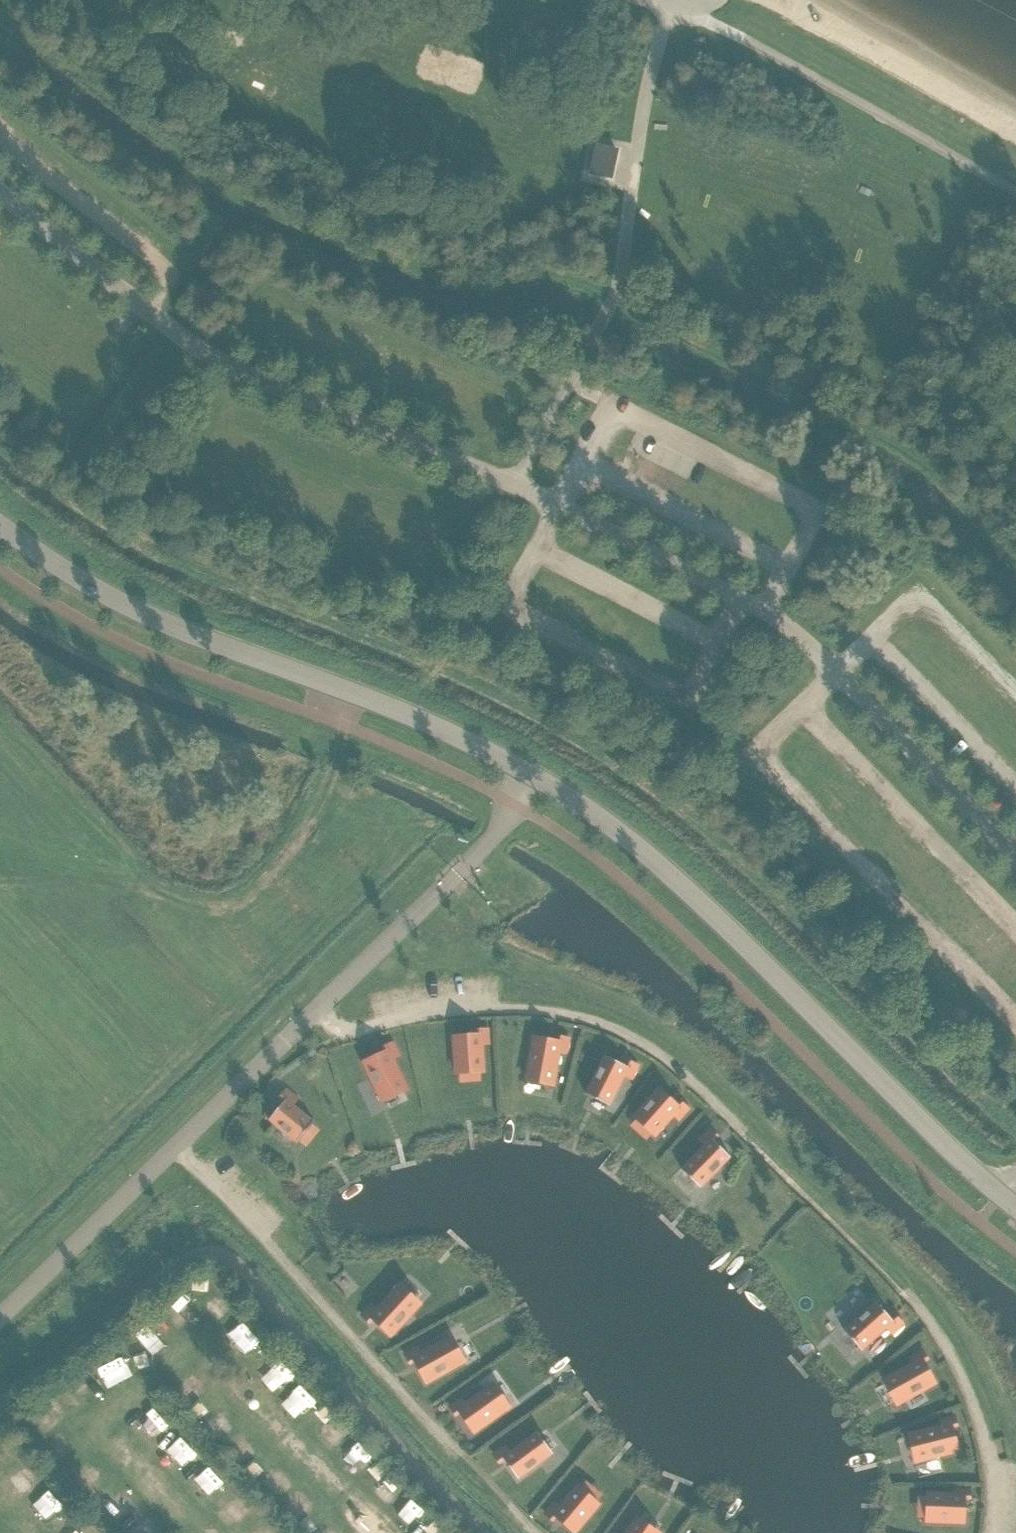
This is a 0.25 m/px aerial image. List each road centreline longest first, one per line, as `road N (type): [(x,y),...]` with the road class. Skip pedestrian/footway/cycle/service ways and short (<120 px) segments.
road 1 (residential): [(535,777),(522,808),(0,1318)]
road 2 (unclassified): [(535,777),(667,872),(1015,1209)]
road 3 (unclassified): [(0,525),(95,594),(425,718),(535,777)]
road 4 (track): [(0,318),(98,393),(183,274),(0,133)]

